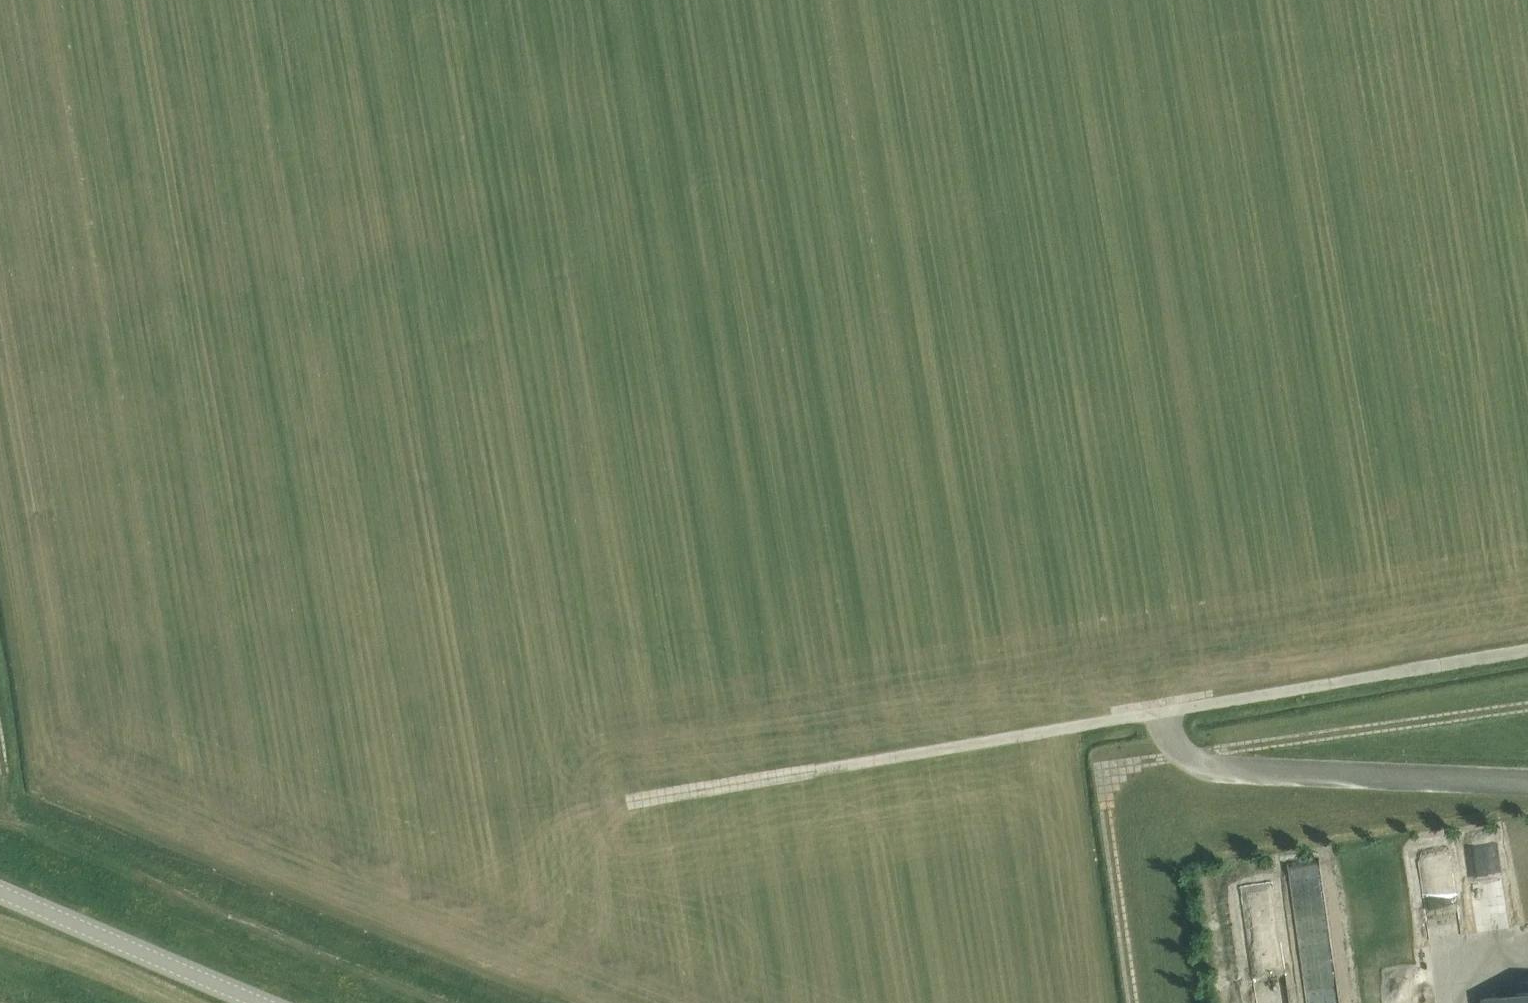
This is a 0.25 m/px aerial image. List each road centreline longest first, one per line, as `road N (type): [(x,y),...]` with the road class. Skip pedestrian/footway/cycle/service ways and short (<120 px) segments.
road 1 (track): [(1134,1002),(1101,769),(1527,706)]
road 2 (unclassified): [(263,1002),(0,892)]

